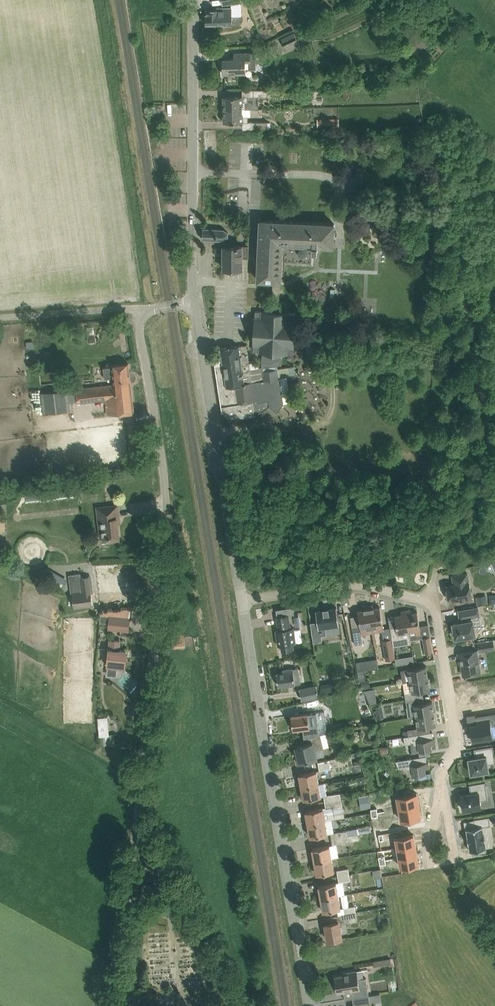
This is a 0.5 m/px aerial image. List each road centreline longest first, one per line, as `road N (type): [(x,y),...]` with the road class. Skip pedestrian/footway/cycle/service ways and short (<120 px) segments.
road 1 (unclassified): [(108,1005),(134,865),(163,569),(164,466),(138,310)]
road 2 (unclassified): [(455,856),(443,774),(458,746),(433,600),(358,585),(243,600)]
road 3 (tertiary): [(311,1005),(243,600)]
road 4 (tertiary): [(196,302),(195,0)]
road 5 (tertiary): [(243,600),(196,302)]
road 6 (unclassified): [(0,317),(138,310)]

